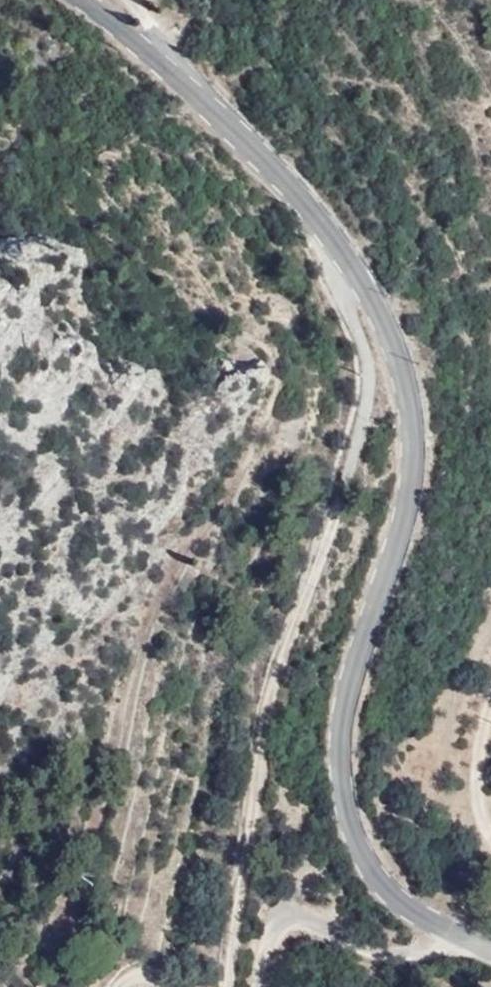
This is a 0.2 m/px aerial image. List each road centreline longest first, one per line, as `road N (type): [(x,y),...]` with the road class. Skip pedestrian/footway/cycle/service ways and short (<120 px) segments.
road 1 (tertiary): [(82,0),(273,168),(359,276),(382,317),(408,403),(410,448),(398,529),(342,722),(342,780),(355,836),(375,871),(401,900),(490,950)]
road 2 (track): [(490,809),(478,786),(490,692)]

